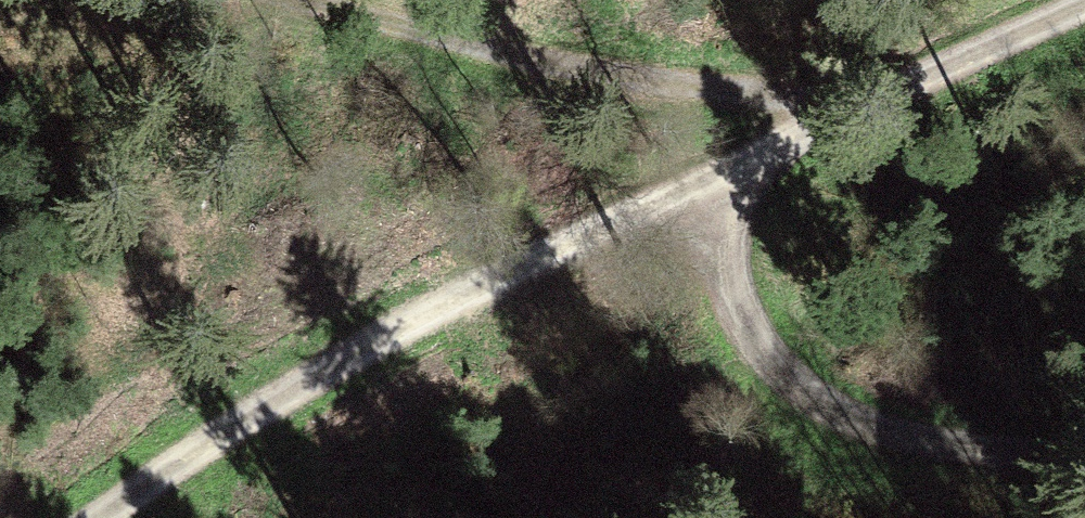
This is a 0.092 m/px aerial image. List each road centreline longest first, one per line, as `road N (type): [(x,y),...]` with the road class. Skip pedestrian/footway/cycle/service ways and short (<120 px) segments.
road 1 (track): [(1057,0),(408,314),(218,425),(89,517)]
road 2 (track): [(712,165),(738,321),(782,372),(853,409),(959,435),(1084,442)]
road 3 (track): [(833,110),(612,70),(356,0)]

